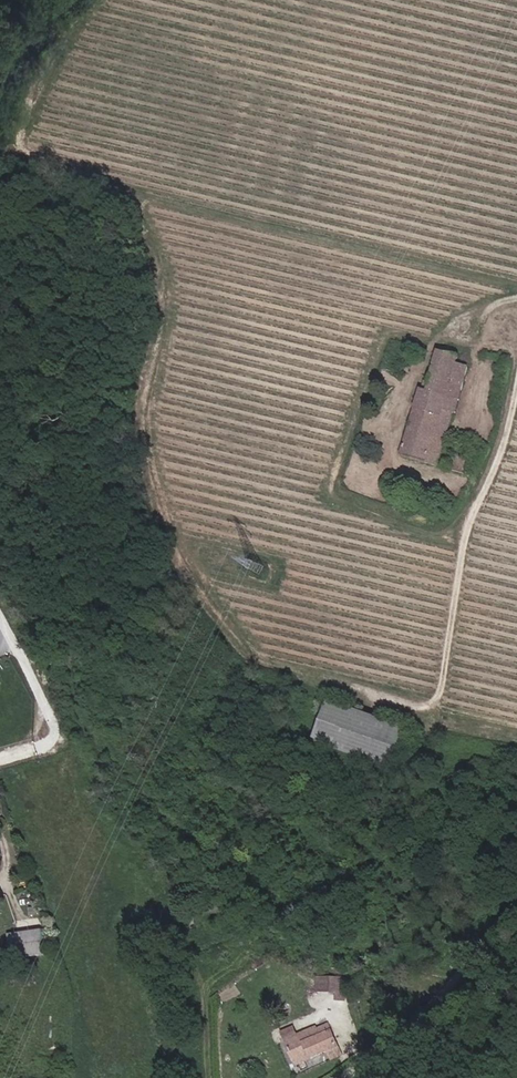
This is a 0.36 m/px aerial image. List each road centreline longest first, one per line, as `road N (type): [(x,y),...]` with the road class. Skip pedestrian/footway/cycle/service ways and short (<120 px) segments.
road 1 (track): [(516,722),(444,702),(466,539),(497,475),(516,399)]

